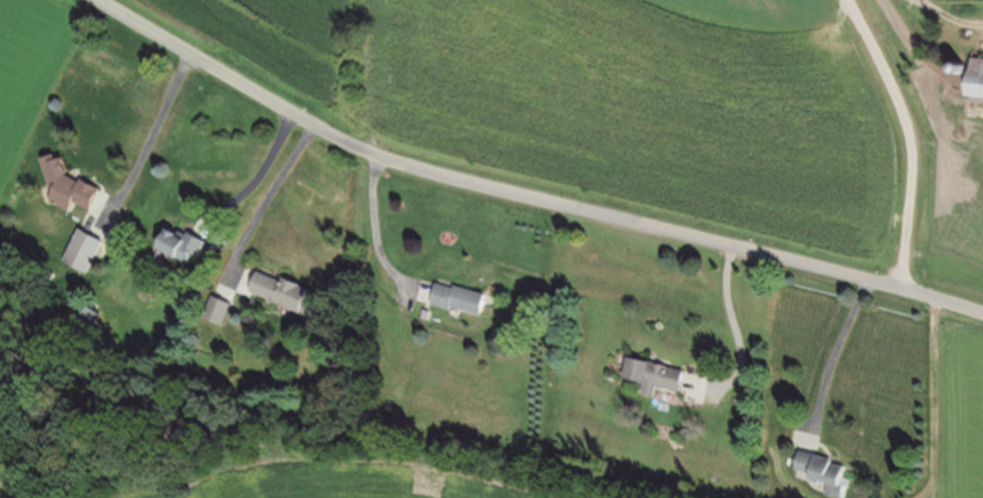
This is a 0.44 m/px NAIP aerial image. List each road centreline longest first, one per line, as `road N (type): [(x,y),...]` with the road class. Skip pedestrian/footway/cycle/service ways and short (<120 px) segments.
road 1 (residential): [(982,313),(392,159),(271,102),(97,0)]
road 2 (track): [(934,298),(935,449),(924,497)]

